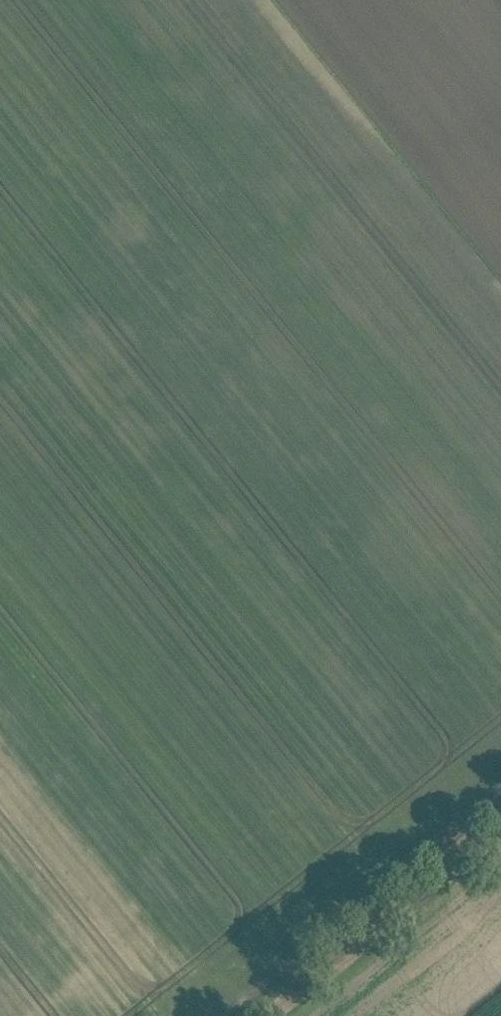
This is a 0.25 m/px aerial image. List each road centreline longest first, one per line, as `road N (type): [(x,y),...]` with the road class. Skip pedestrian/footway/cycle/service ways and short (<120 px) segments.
road 1 (track): [(500,822),(263,1015)]

